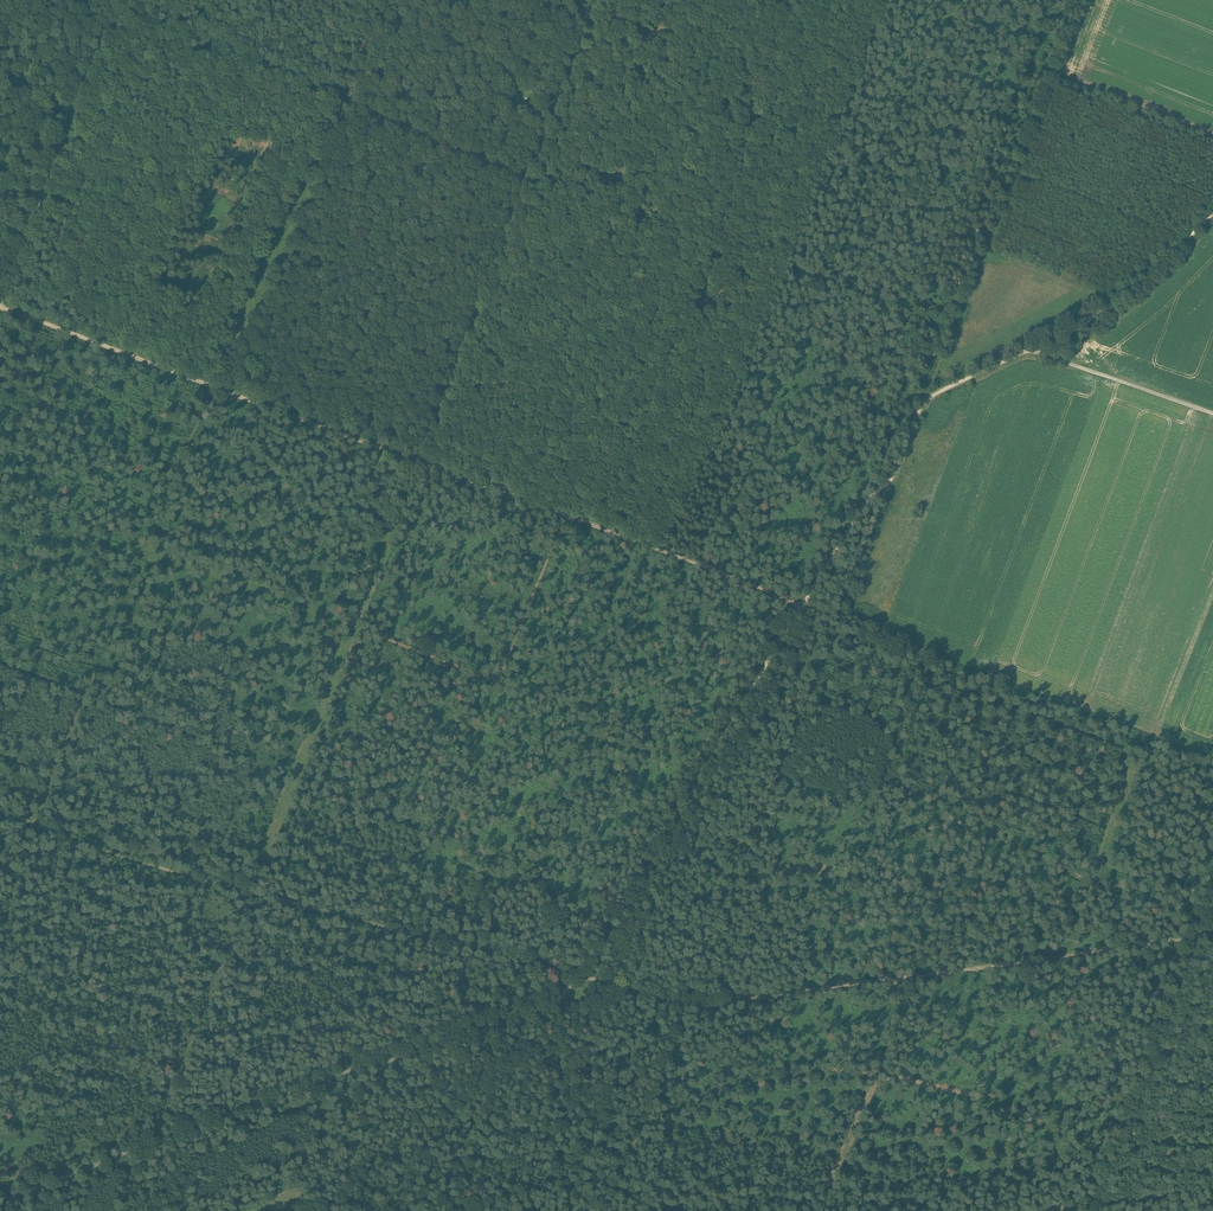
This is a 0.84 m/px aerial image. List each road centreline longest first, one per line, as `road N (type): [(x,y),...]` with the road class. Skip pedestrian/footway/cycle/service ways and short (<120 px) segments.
road 1 (track): [(148,1141),(347,1065),(440,1043),(541,1001),(586,964),(804,606)]
road 2 (track): [(84,0),(532,179),(817,272)]
road 3 (track): [(154,1123),(427,462)]
road 4 (track): [(1071,0),(917,388),(864,492),(791,600)]
road 5 (track): [(574,962),(479,949),(254,891),(0,813)]
road 6 (track): [(804,606),(891,477),(927,401),(1131,290),(1212,214)]
road 7 (track): [(601,0),(427,462)]
road 8 (track): [(427,462),(0,304)]
road 9 (track): [(574,962),(443,1025),(154,1123)]
road 10 (track): [(791,600),(427,462)]
road 11 (track): [(120,0),(0,301)]
road 12 (track): [(1092,1204),(1212,904)]
road 13 (track): [(686,1003),(608,1210)]
road 14 (unclassified): [(1029,348),(1212,413)]
road 15 (track): [(1043,1210),(1212,1187)]
road 16 (track): [(154,1123),(0,1176)]
road 17 (track): [(0,1195),(148,1141)]

